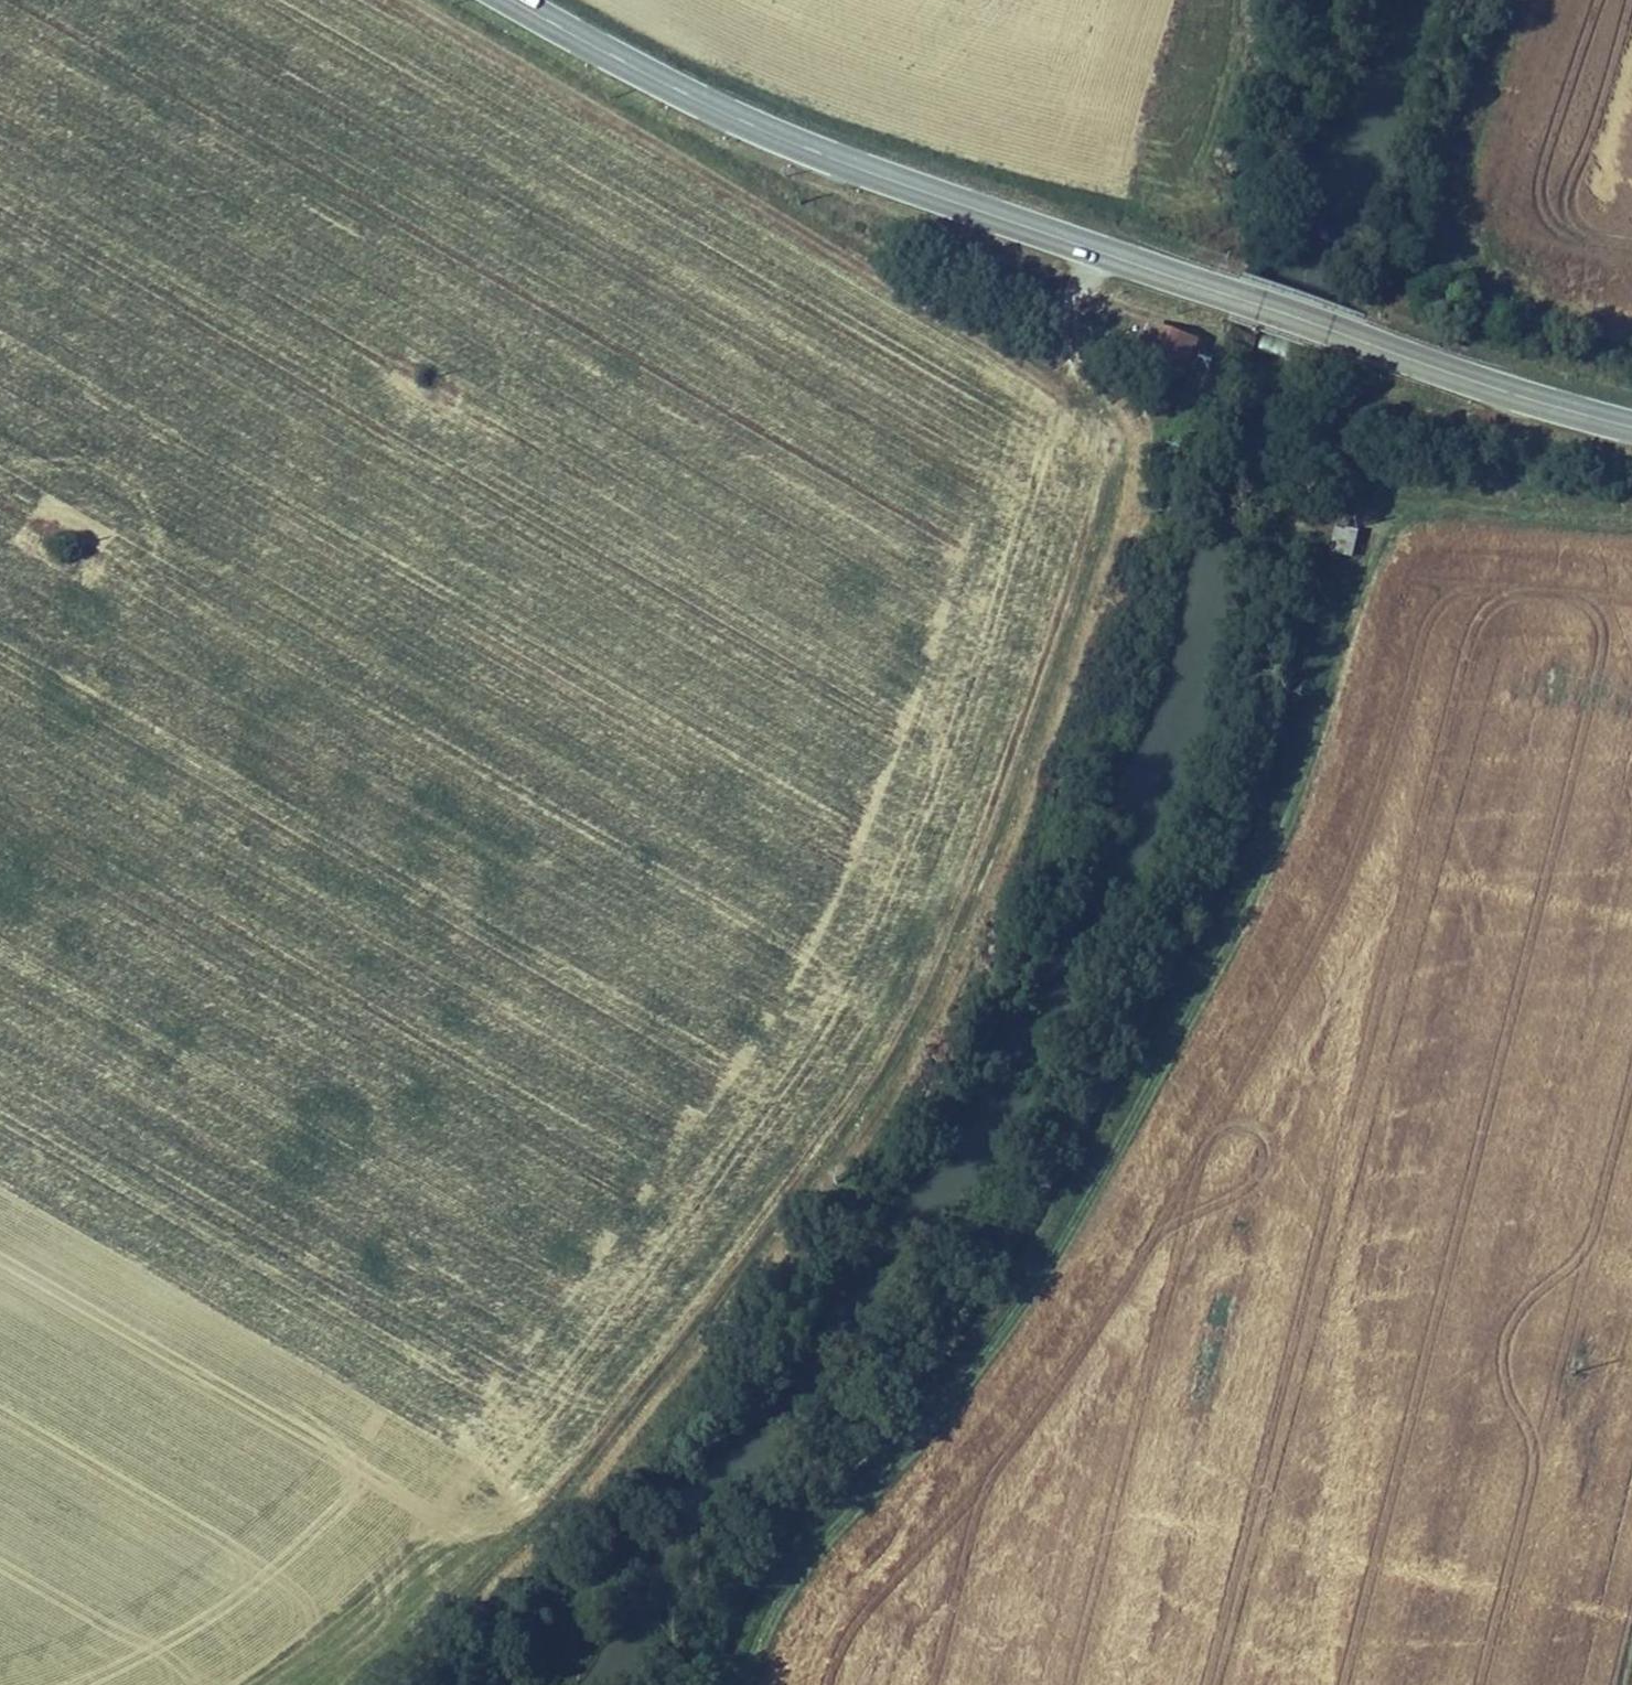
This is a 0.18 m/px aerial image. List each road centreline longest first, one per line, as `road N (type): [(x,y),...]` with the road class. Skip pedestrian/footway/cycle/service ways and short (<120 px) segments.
road 1 (primary): [(515,0),(750,125),(910,188),(1631,427)]

